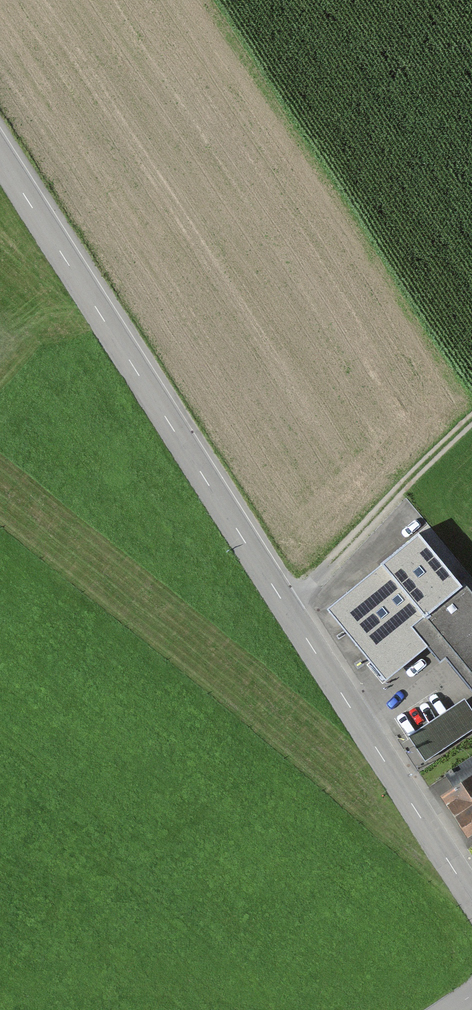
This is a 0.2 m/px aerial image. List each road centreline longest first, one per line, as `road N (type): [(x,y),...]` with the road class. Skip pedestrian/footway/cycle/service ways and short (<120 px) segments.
road 1 (tertiary): [(471,896),(0,152)]
road 2 (track): [(471,430),(291,609)]

